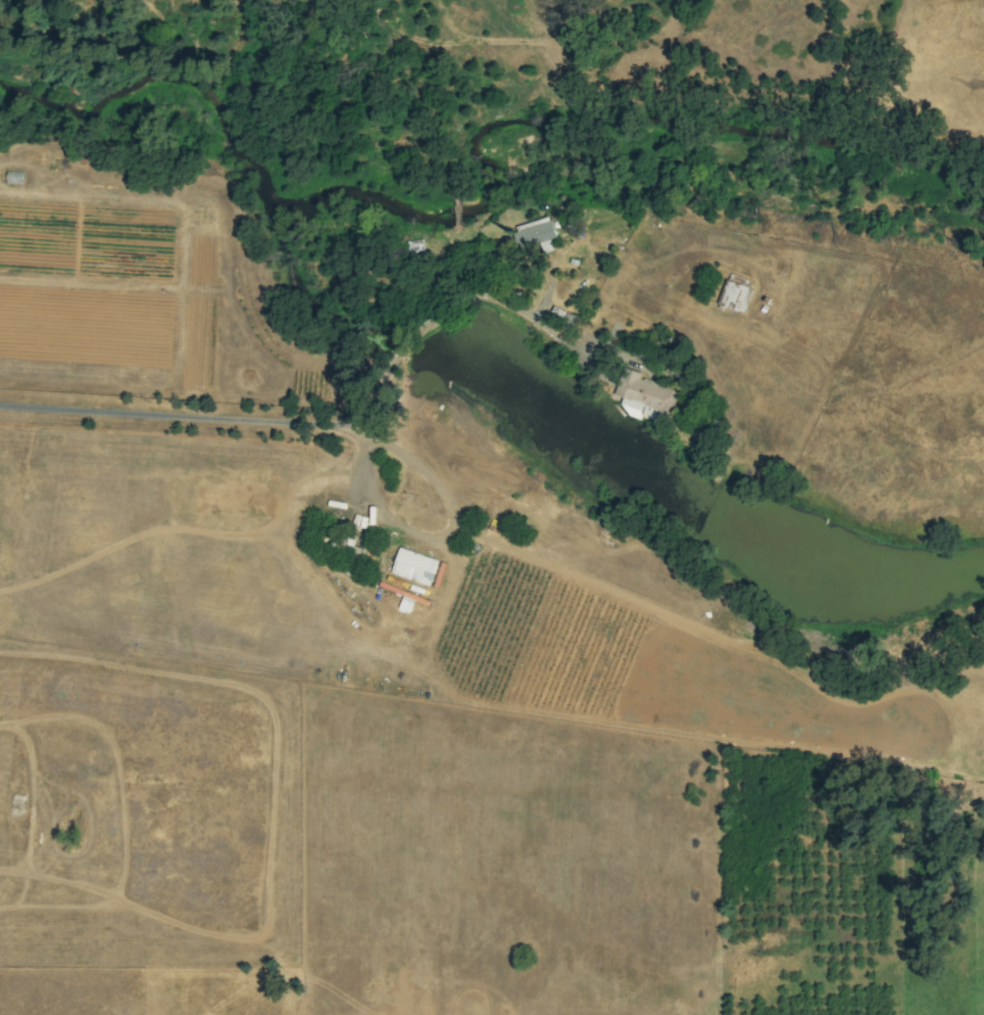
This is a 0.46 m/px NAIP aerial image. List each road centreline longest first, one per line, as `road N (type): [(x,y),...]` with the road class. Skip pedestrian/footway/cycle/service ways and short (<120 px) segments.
road 1 (residential): [(0,409),(342,428),(370,414)]

